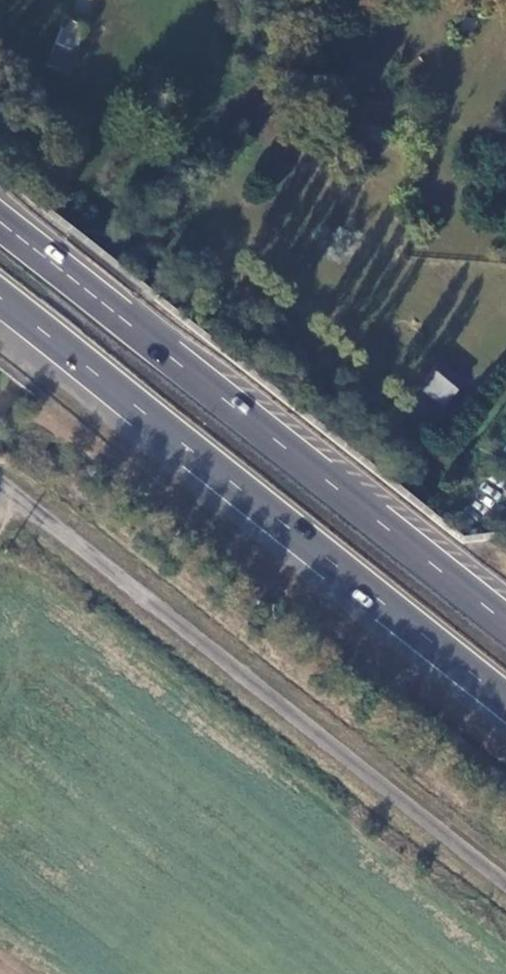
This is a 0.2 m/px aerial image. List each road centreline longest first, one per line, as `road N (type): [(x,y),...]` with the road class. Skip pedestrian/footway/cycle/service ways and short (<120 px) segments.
road 1 (unclassified): [(505,884),(0,484)]
road 2 (trunk): [(505,621),(0,223)]
road 3 (trunk): [(0,300),(505,696)]

